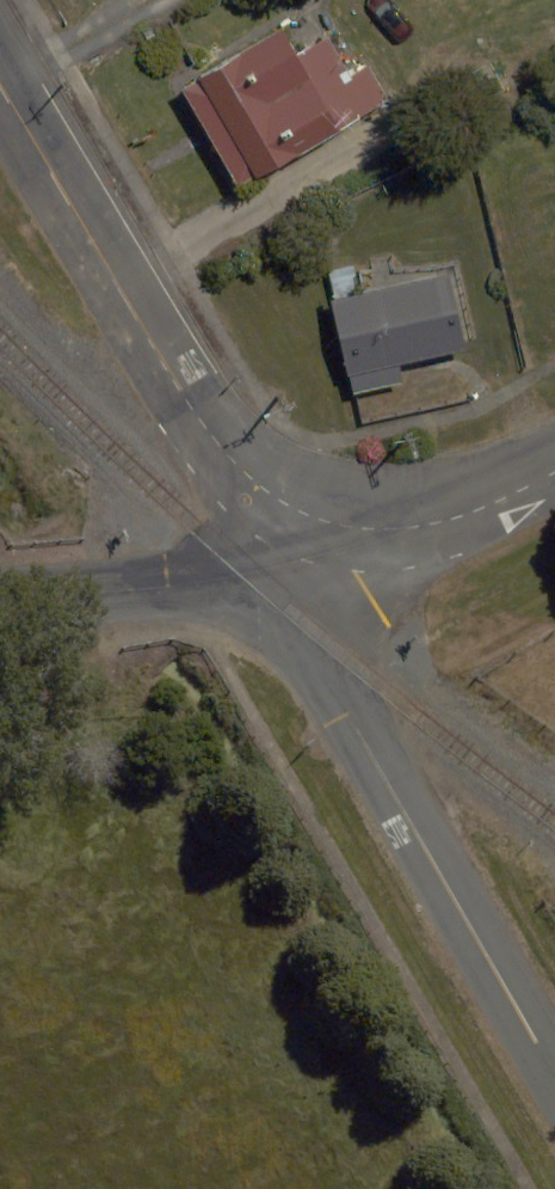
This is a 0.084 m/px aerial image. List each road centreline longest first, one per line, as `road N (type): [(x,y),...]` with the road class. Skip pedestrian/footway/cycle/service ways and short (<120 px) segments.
road 1 (residential): [(262,582),(348,715),(554,1072)]
road 2 (residential): [(0,88),(210,436),(300,512)]
road 3 (residential): [(300,512),(345,529),(392,530),(499,504),(554,472)]
road 4 (residential): [(0,600),(262,582)]

